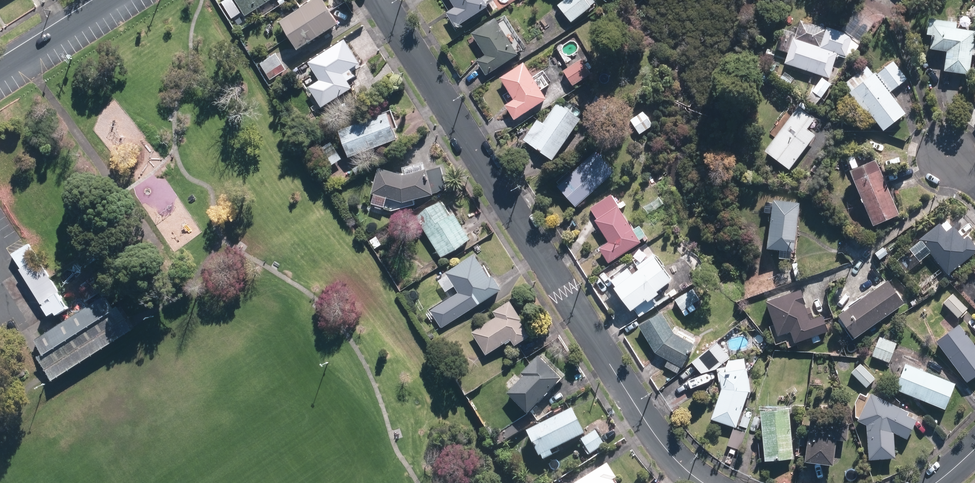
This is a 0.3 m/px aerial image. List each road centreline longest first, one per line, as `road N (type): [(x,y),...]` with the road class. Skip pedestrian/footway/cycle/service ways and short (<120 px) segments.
road 1 (residential): [(378,0),(644,419),(705,482)]
road 2 (residential): [(0,68),(112,0)]

